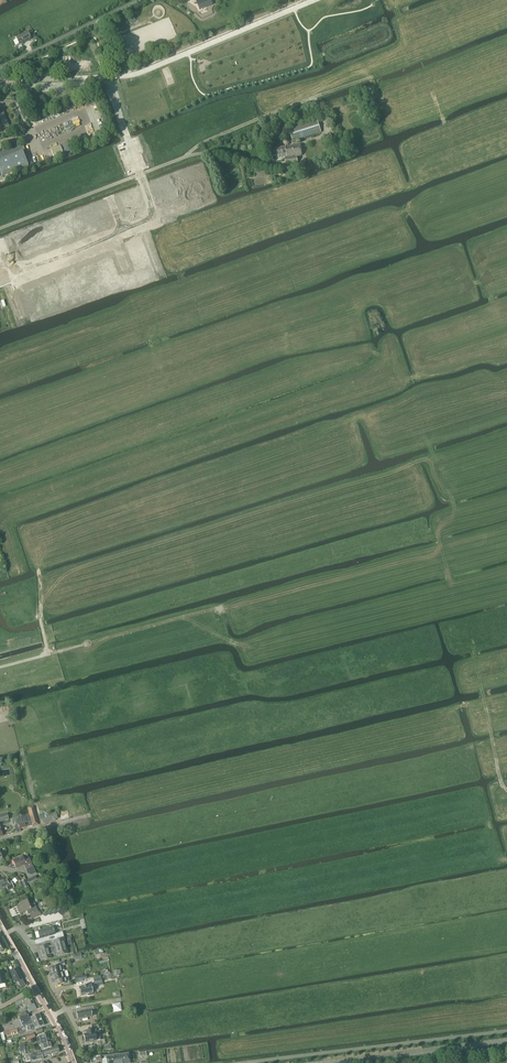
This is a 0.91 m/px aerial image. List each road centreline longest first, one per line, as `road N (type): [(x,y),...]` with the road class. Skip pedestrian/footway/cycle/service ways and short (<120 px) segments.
road 1 (track): [(0,667),(176,619),(240,645)]
road 2 (unclassified): [(324,1062),(506,1041)]

